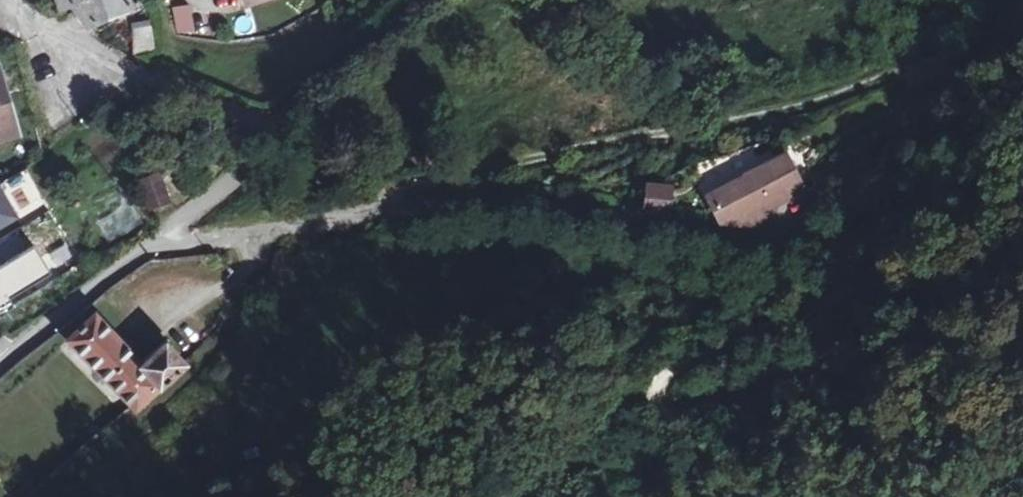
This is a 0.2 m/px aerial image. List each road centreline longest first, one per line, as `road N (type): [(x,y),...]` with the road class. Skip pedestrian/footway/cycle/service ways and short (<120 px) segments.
road 1 (residential): [(167,236),(190,241),(508,191),(792,246),(940,215)]
road 2 (track): [(942,216),(949,251),(692,363),(660,398),(684,410),(746,391),(1022,343)]
road 3 (residential): [(279,130),(199,99),(1,0)]
road 4 (residential): [(0,376),(167,236)]
road 5 (residential): [(279,130),(427,0)]
road 6 (residential): [(167,236),(279,130)]

